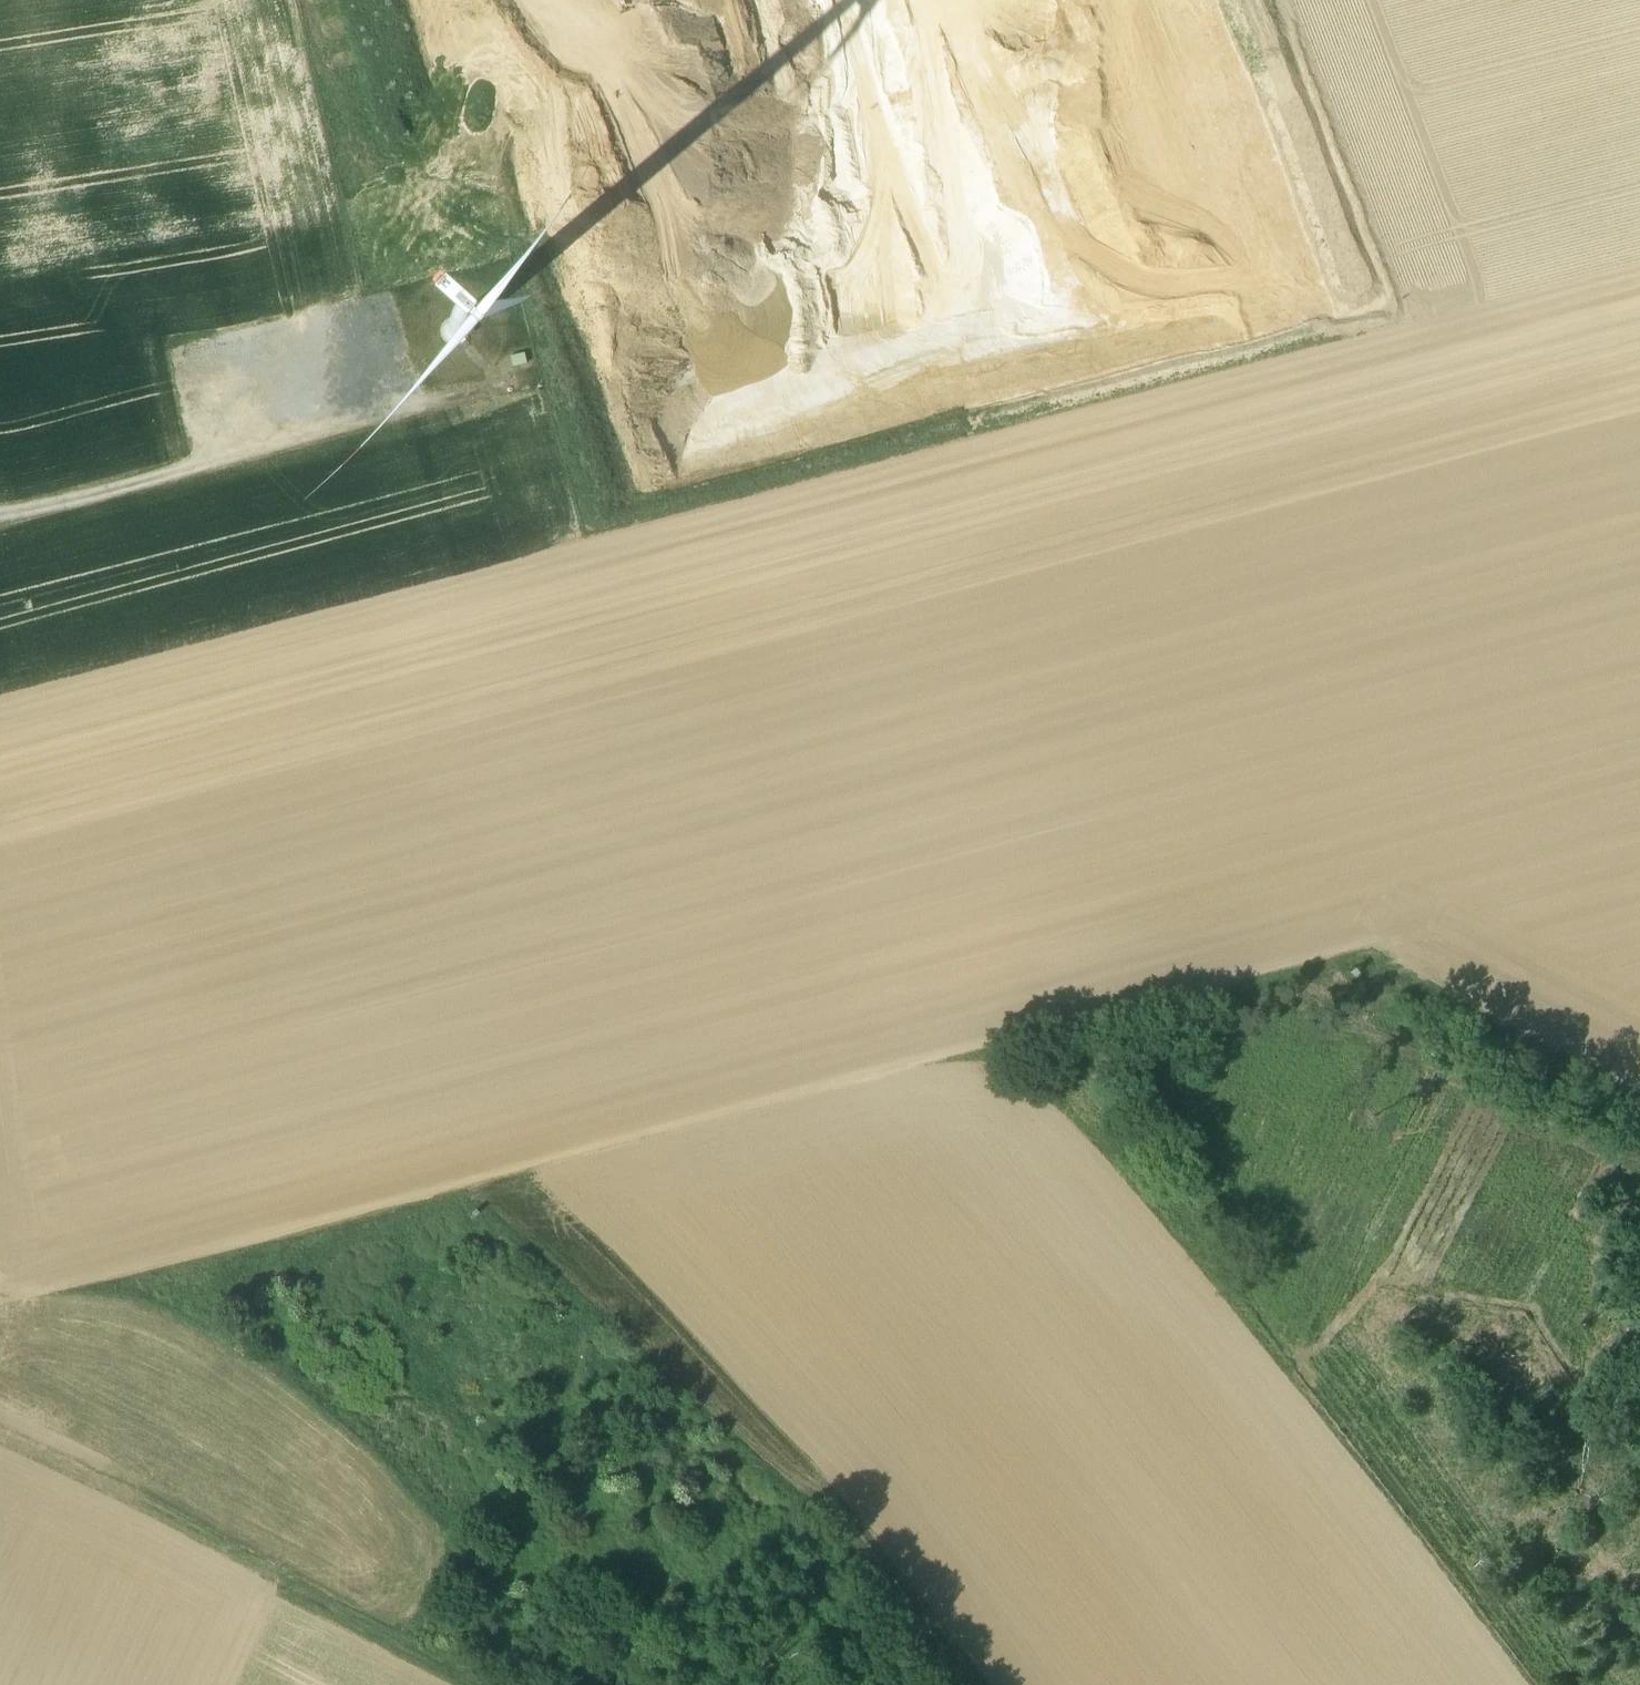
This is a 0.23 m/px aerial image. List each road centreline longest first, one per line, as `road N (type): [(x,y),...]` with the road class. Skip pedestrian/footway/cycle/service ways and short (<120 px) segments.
road 1 (track): [(0,1437),(484,1684)]
road 2 (track): [(1639,1404),(1599,1377),(1477,1249),(1420,1228),(1313,1231),(1197,1263)]
road 3 (track): [(404,406),(41,499),(0,497)]

